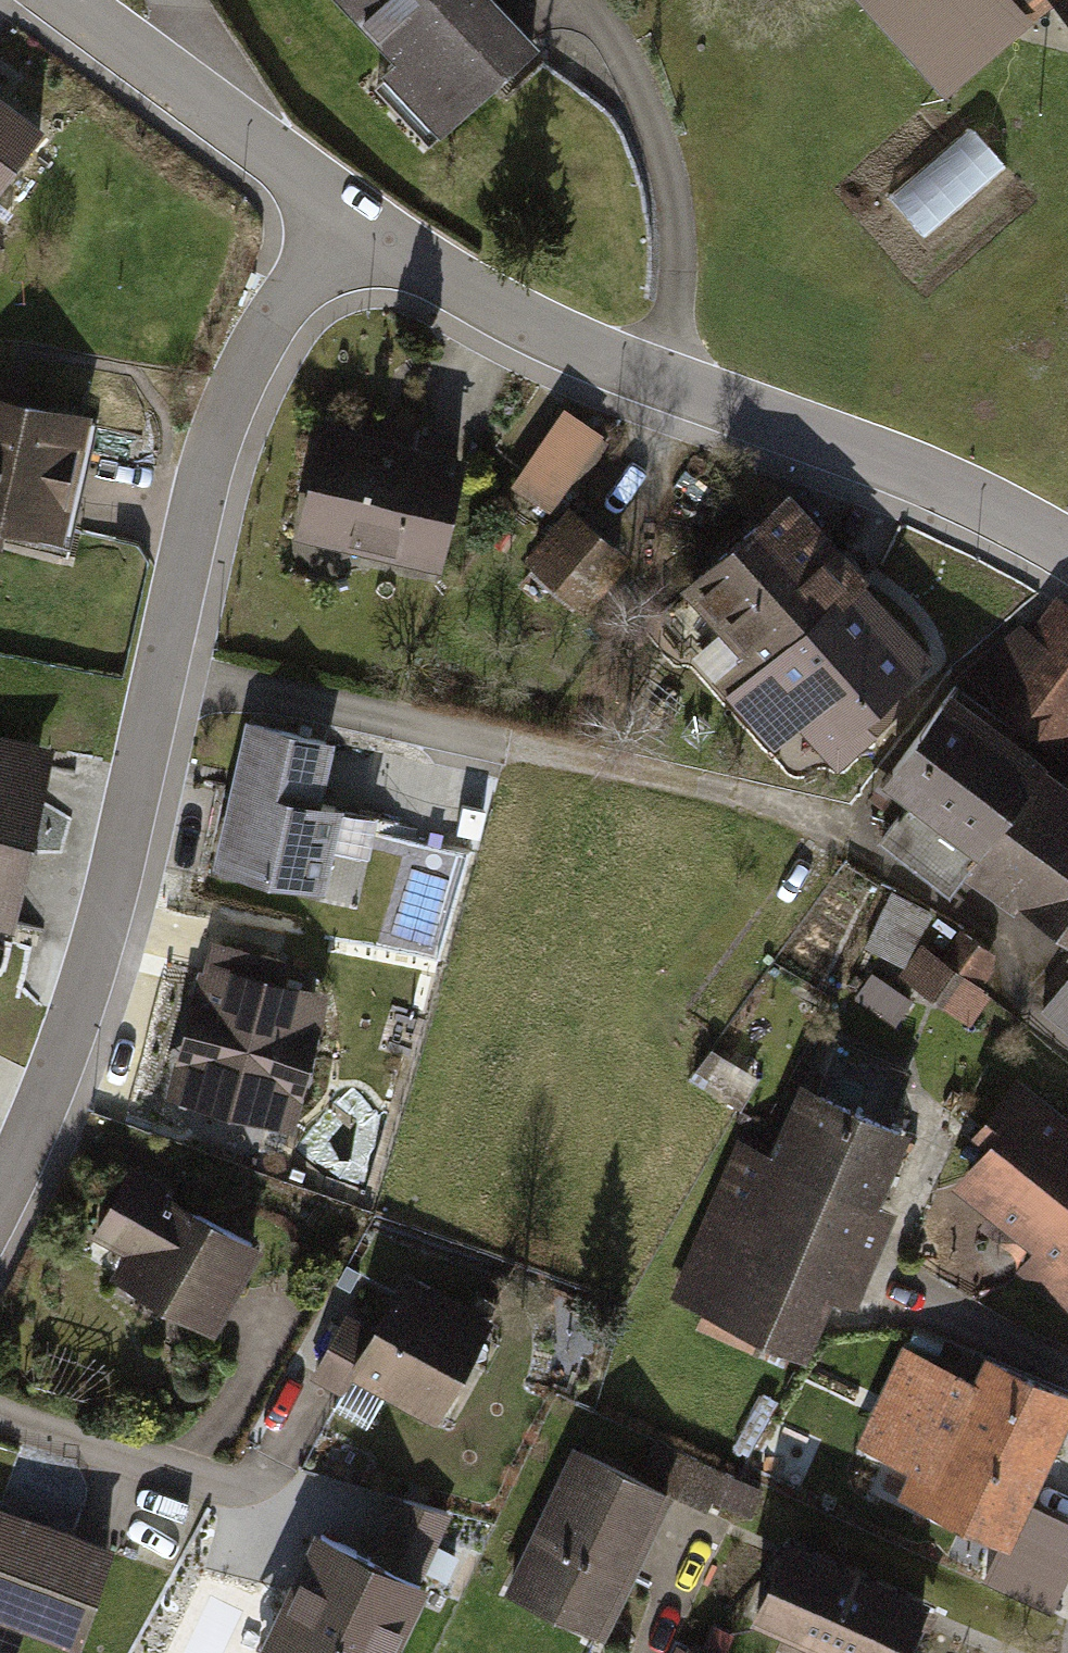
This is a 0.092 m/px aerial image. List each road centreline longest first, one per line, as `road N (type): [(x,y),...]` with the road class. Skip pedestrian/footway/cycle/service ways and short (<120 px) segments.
road 1 (residential): [(0,1216),(27,1165),(127,868),(231,423),(343,219)]
road 2 (residential): [(1067,568),(992,521),(648,379),(343,219)]
road 3 (residential): [(343,219),(179,98)]
road 4 (residential): [(179,98),(46,0)]

